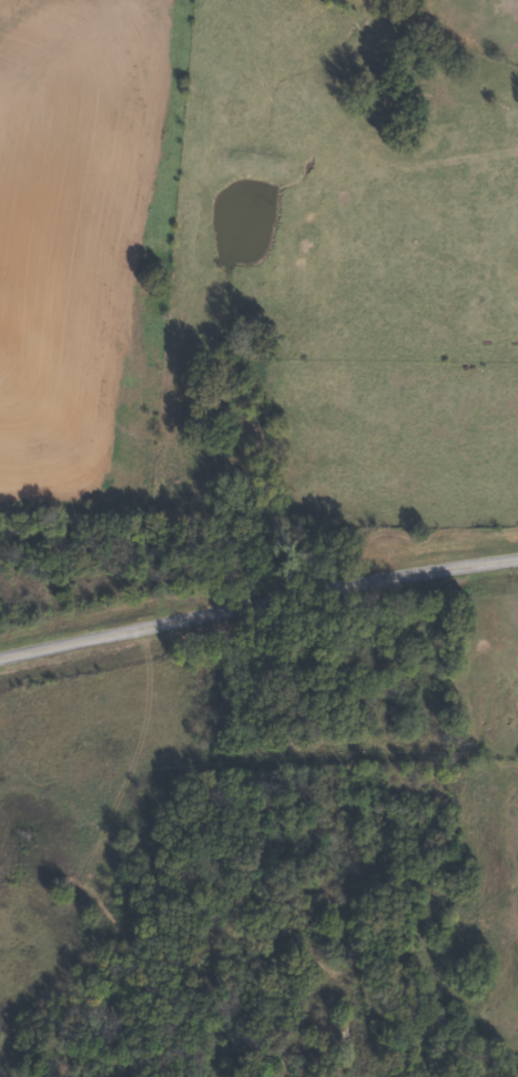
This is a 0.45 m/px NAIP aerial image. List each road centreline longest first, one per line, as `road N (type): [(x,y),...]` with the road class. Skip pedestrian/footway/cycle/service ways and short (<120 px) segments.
road 1 (tertiary): [(517,563),(0,660)]

